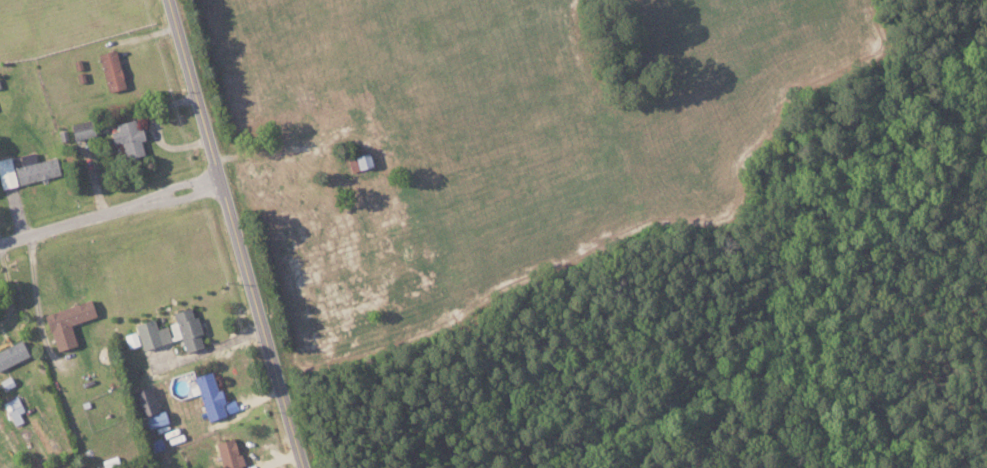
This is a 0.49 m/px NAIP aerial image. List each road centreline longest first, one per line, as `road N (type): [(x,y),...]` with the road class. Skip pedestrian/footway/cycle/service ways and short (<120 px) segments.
road 1 (residential): [(304,467),(170,0)]
road 2 (residential): [(221,181),(0,245)]
road 3 (residential): [(216,154),(290,150),(348,134)]

